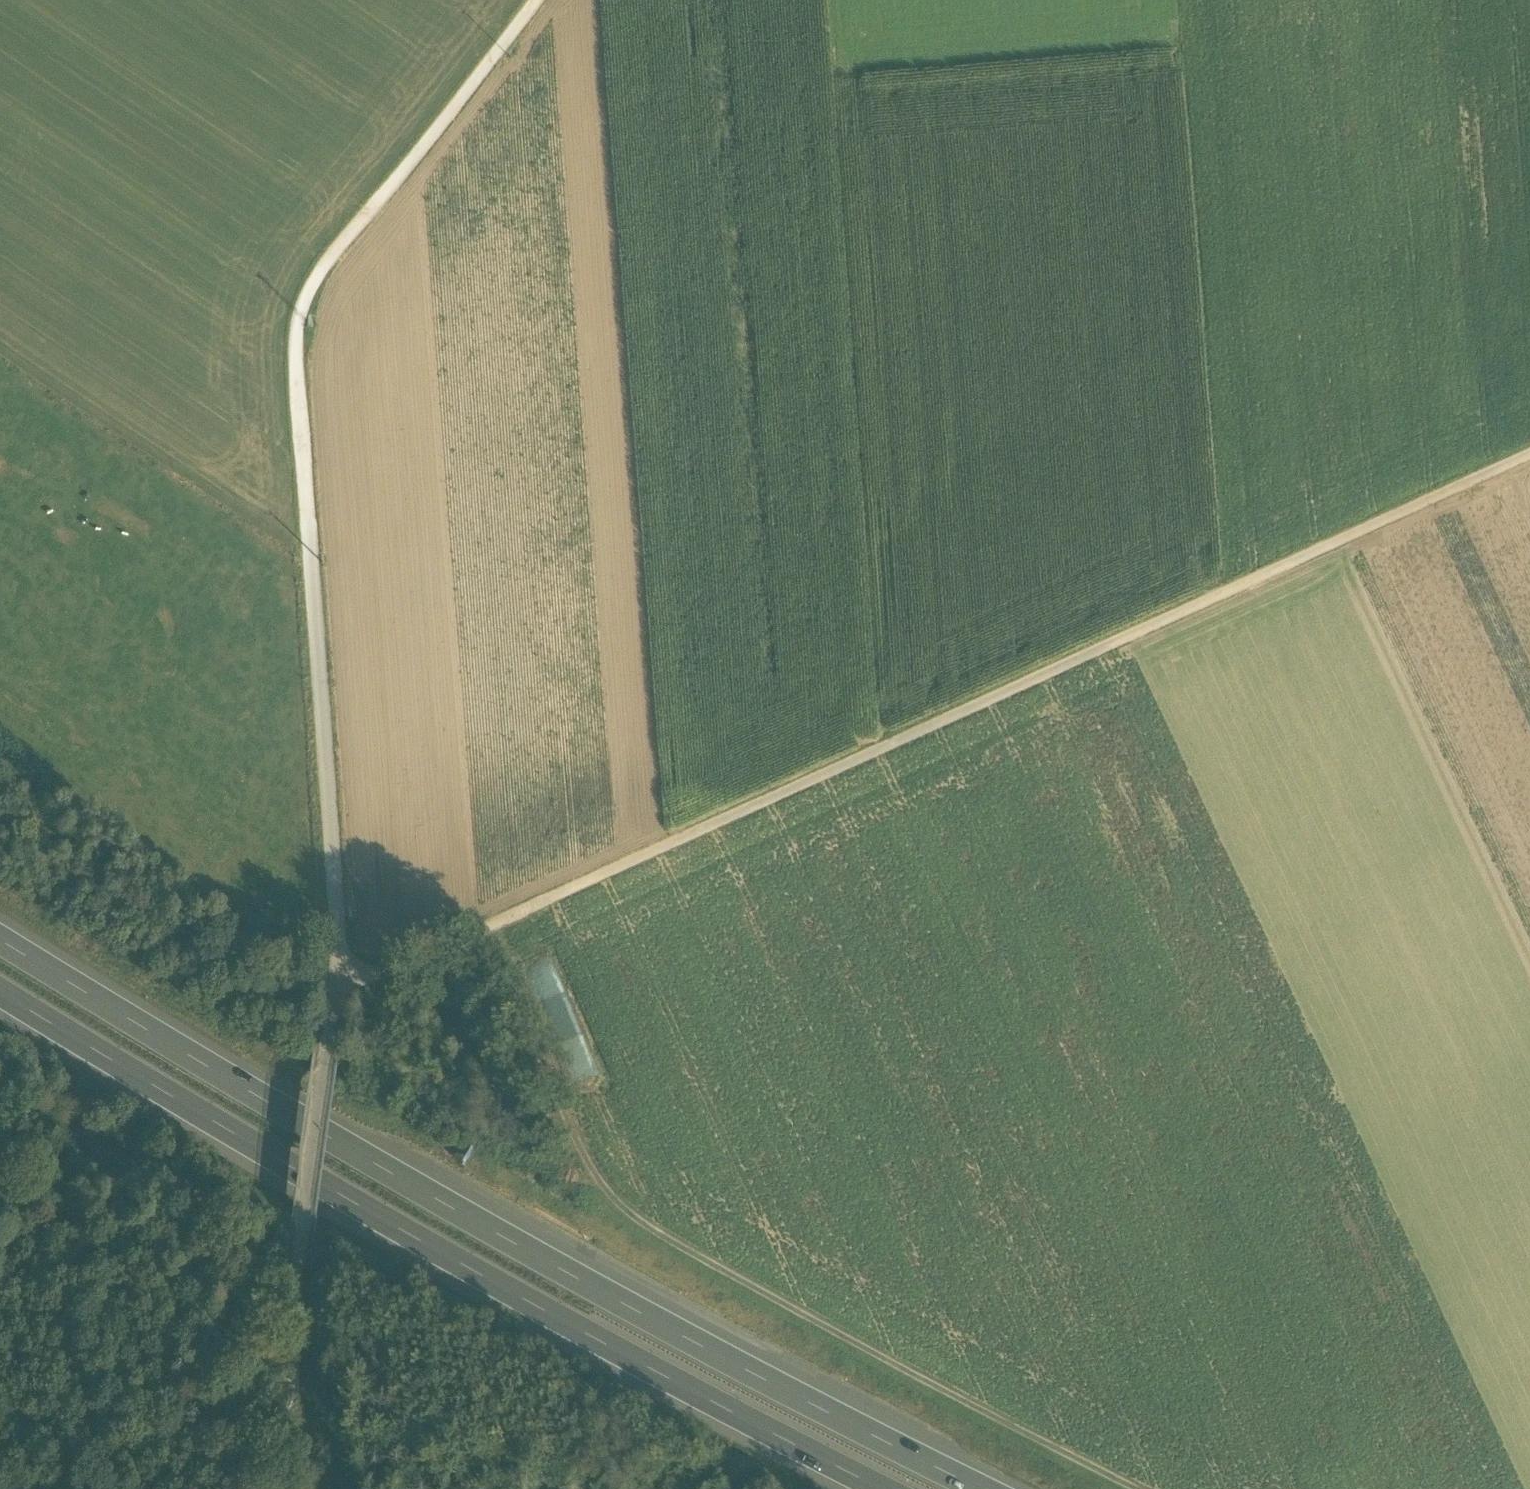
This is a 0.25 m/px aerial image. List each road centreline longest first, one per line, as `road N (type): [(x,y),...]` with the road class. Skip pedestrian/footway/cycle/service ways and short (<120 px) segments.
road 1 (track): [(537,0),(307,298),(300,337),(341,985),(303,1231),(304,1488)]
road 2 (track): [(1529,452),(341,985)]
road 3 (motorway): [(983,1488),(788,1392),(414,1186),(0,933)]
road 4 (motorway): [(0,988),(462,1263),(885,1488)]
road 5 (track): [(1135,1488),(883,1359),(609,1201),(483,926)]
road 6 (track): [(179,1196),(245,1232),(254,1488)]
road 7 (track): [(0,1091),(179,1196)]
road 8 (track): [(179,1196),(0,1176)]

